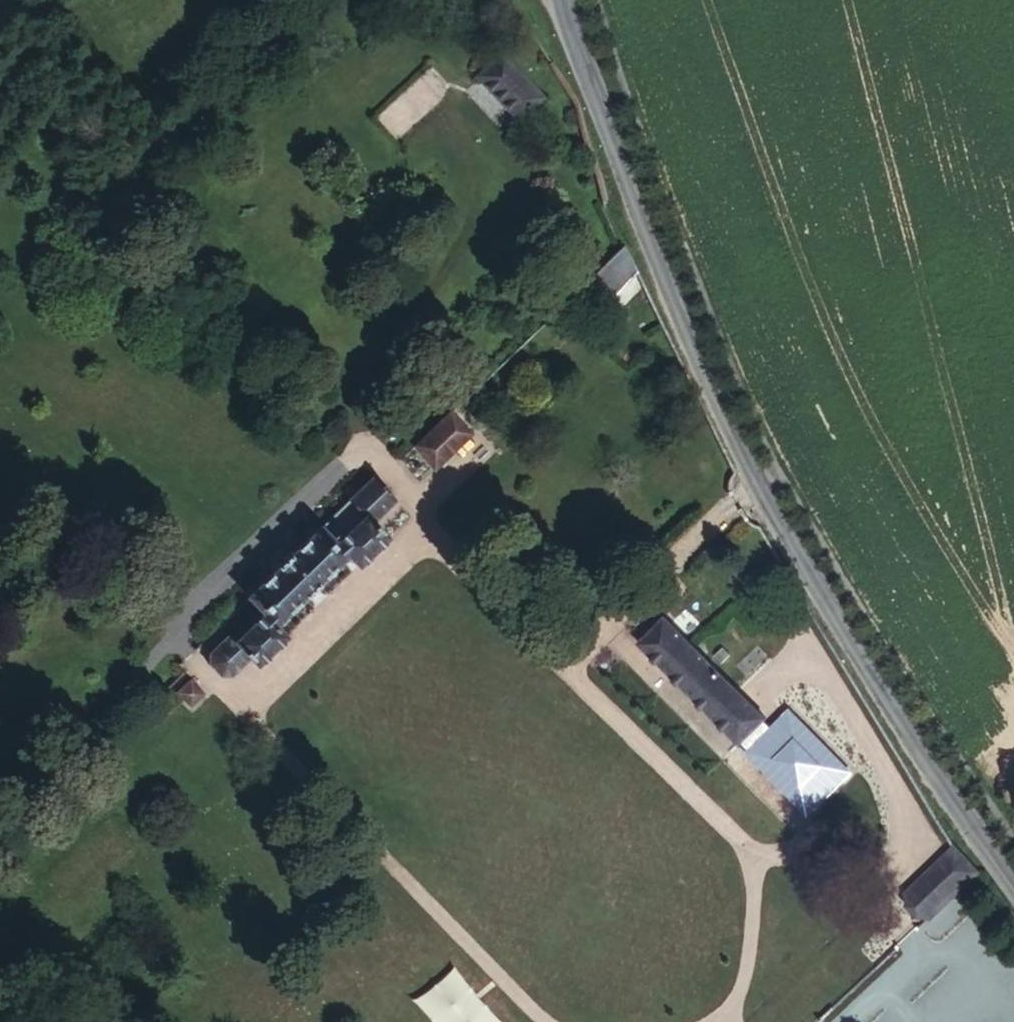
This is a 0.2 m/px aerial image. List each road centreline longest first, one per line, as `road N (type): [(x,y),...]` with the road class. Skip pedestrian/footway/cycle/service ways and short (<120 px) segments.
road 1 (tertiary): [(1013,874),(843,649),(721,432),(574,0)]

